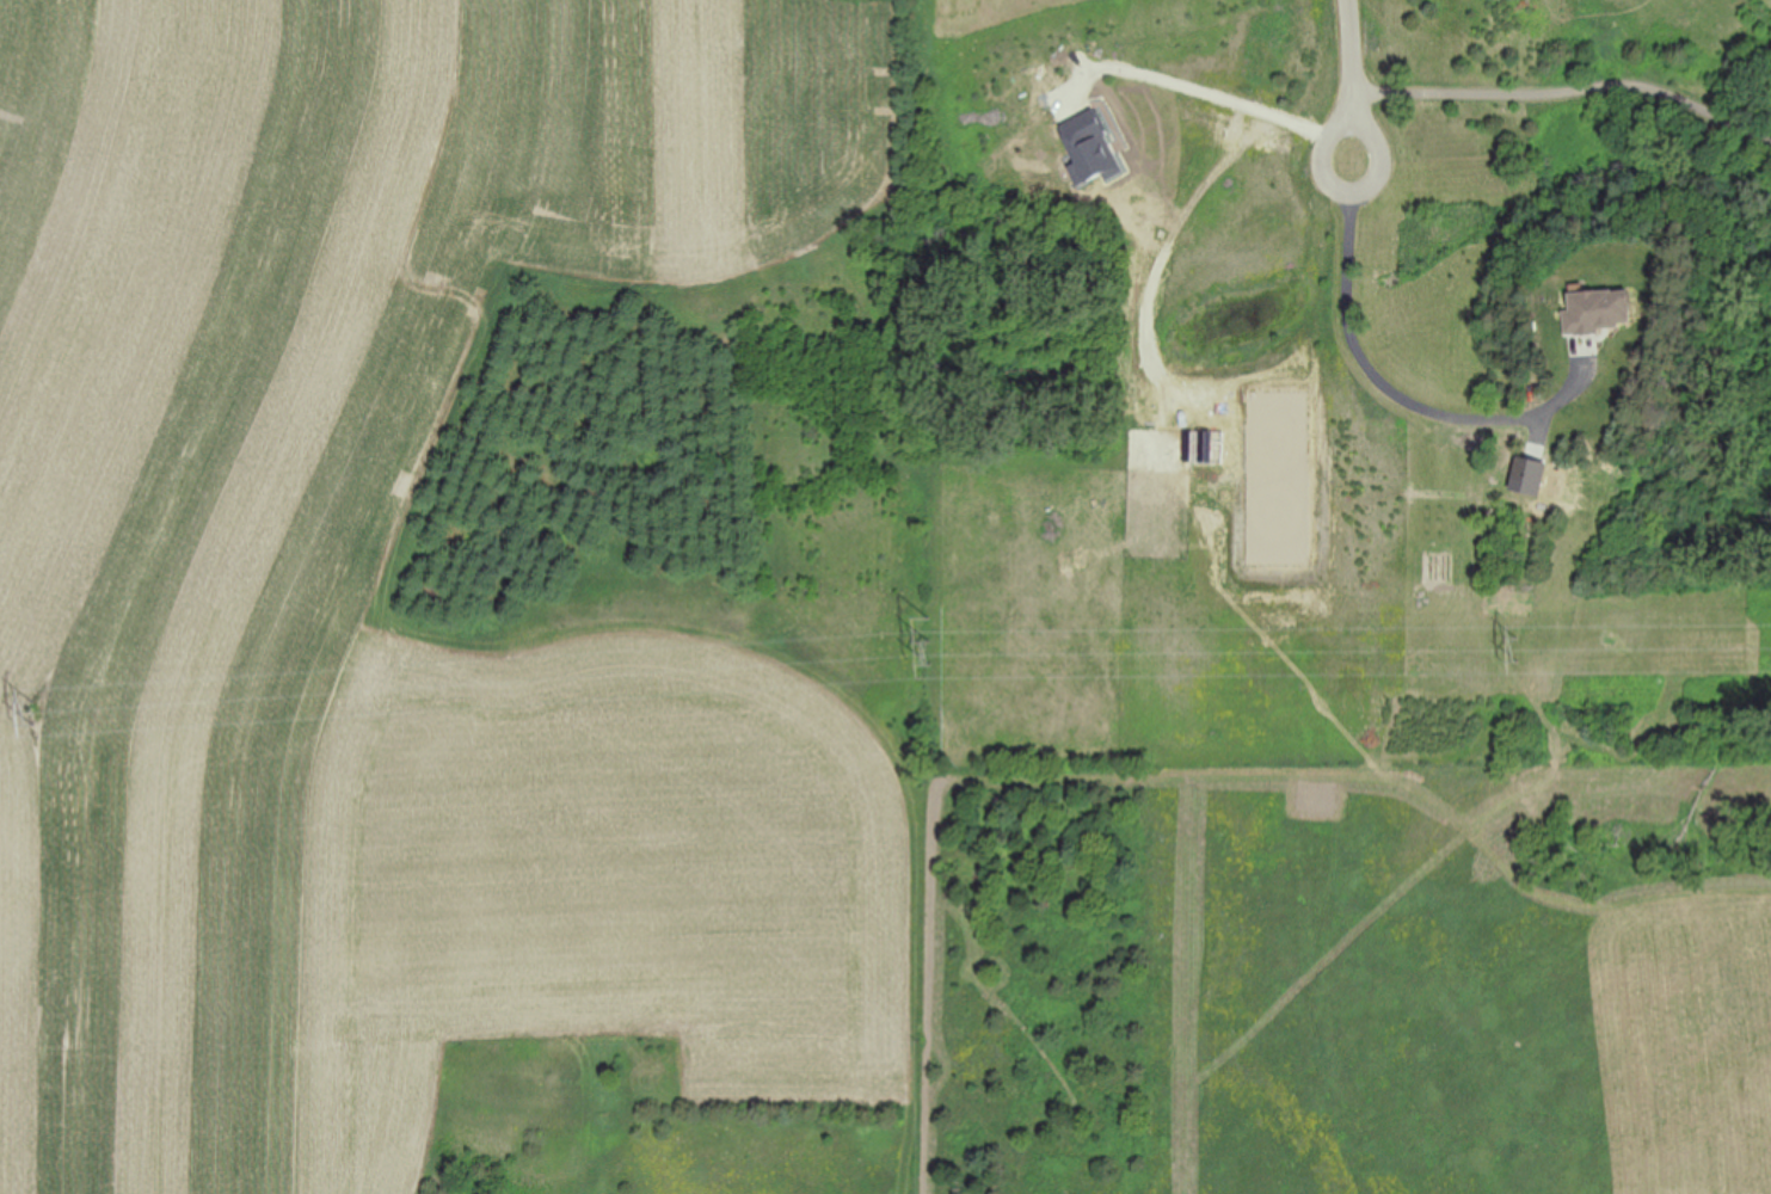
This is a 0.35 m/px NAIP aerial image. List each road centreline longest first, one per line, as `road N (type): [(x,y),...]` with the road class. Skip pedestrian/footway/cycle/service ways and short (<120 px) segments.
road 1 (residential): [(1356,0),(1353,164)]

